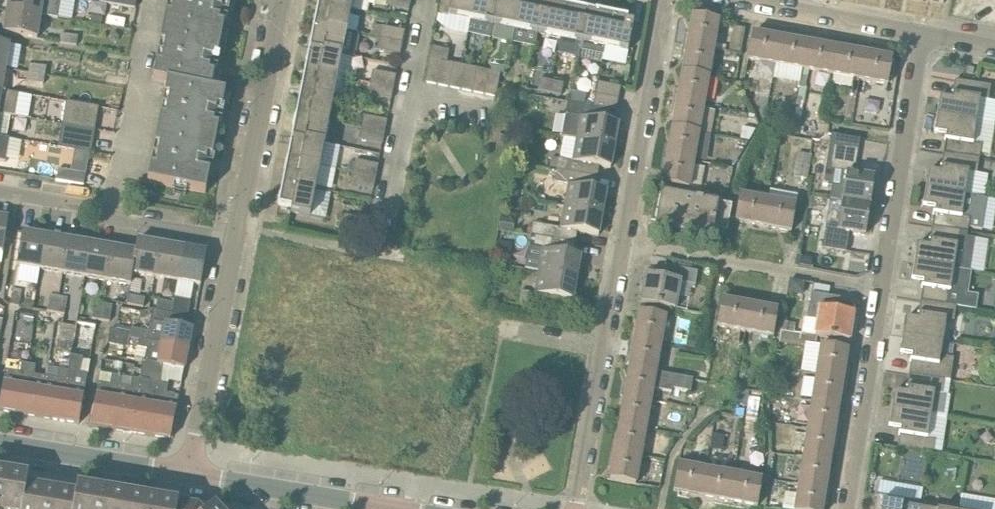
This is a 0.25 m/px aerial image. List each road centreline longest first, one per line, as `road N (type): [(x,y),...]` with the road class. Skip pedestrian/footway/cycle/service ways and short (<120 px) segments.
road 1 (residential): [(580,508),(625,244)]
road 2 (residential): [(882,288),(625,244)]
road 3 (residential): [(882,288),(920,32)]
road 4 (residential): [(625,244),(666,0)]
road 5 (residential): [(236,240),(283,0)]
road 6 (residential): [(236,240),(0,195)]
road 7 (residential): [(194,472),(236,240)]
road 8 (residential): [(848,508),(882,288)]
road 9 (residential): [(388,508),(194,472)]
road 10 (residential): [(194,472),(0,442)]
road 11 (residential): [(920,32),(762,0)]

